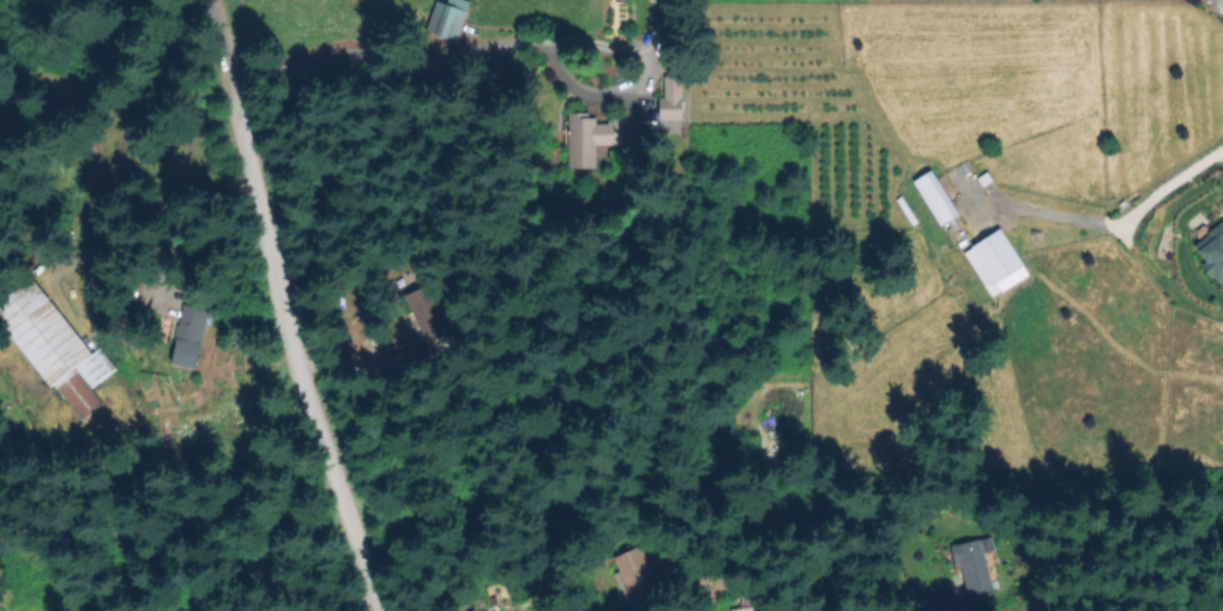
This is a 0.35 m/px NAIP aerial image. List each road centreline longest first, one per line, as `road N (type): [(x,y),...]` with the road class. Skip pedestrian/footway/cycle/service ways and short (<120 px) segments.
road 1 (residential): [(376,610),(302,392),(206,0)]

